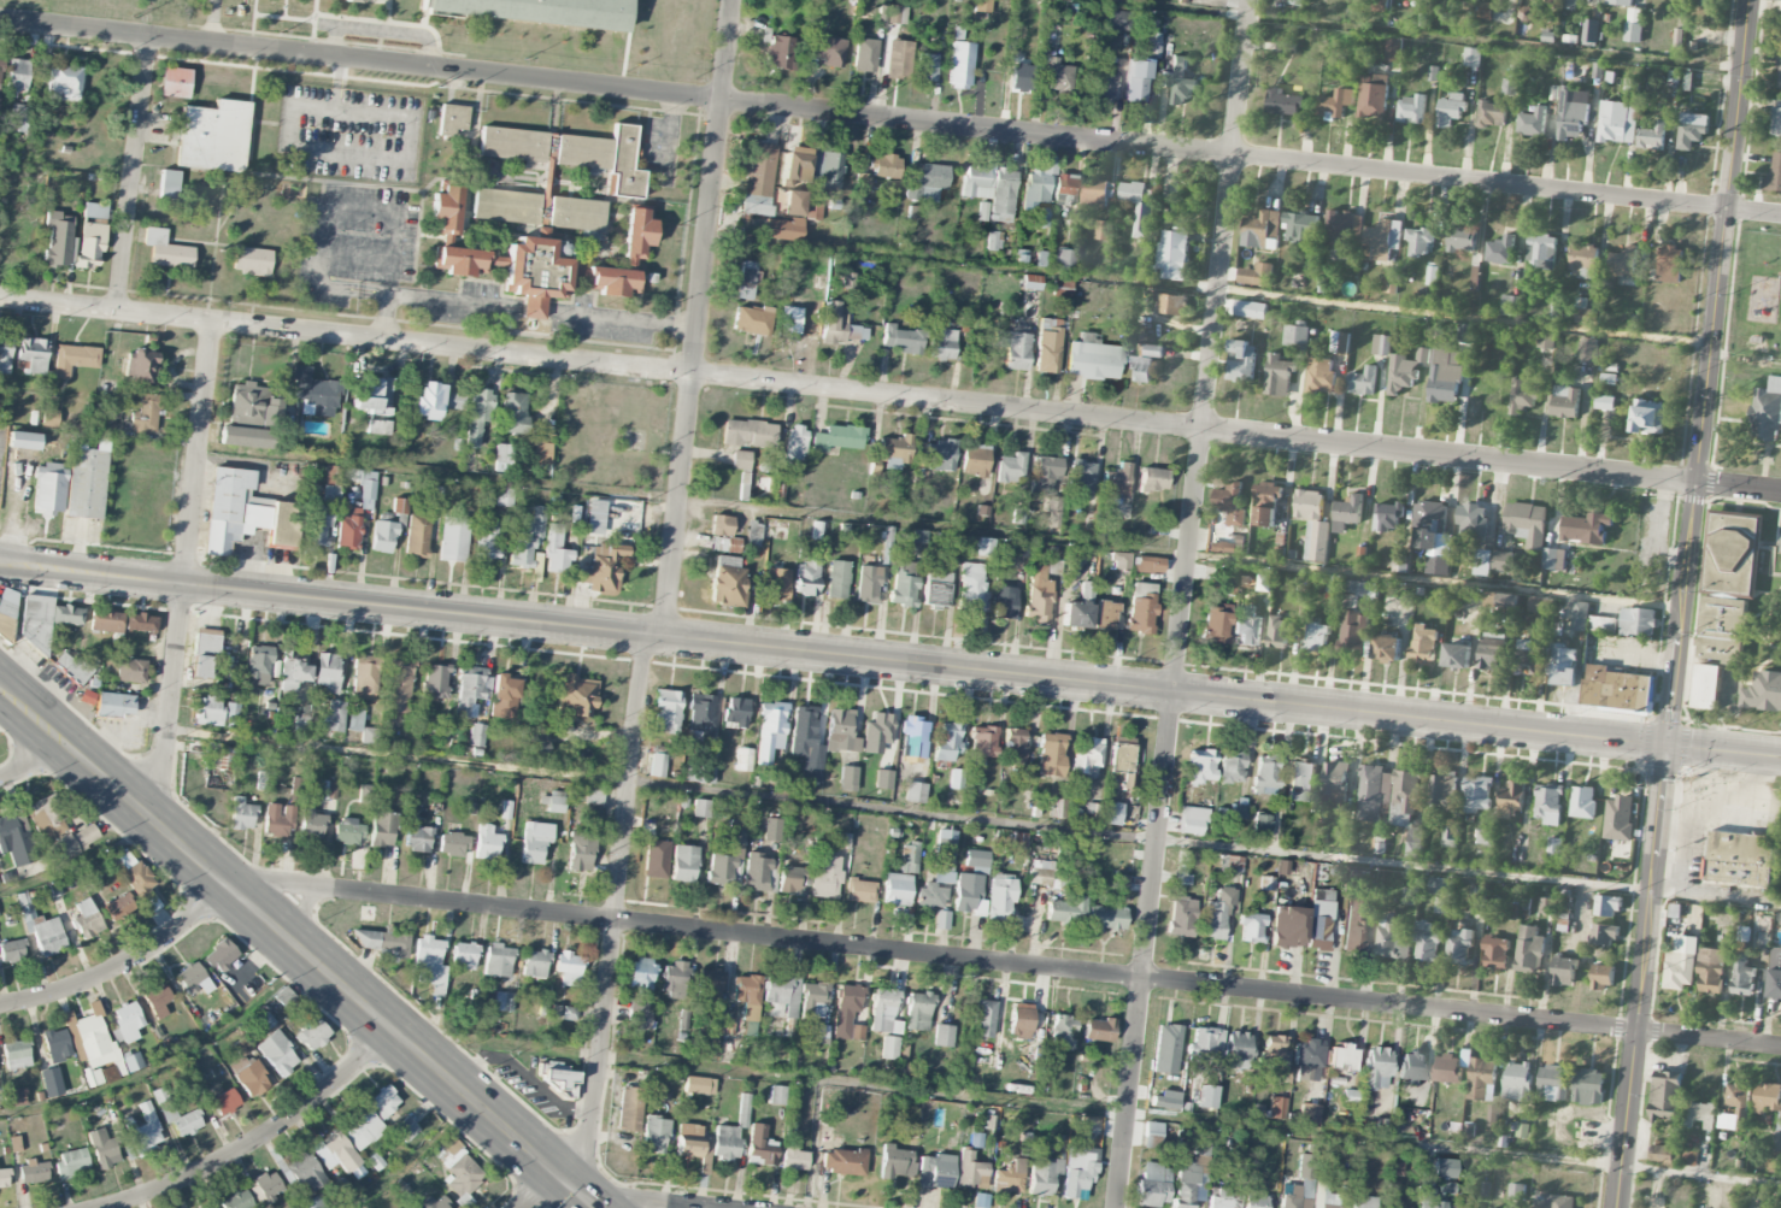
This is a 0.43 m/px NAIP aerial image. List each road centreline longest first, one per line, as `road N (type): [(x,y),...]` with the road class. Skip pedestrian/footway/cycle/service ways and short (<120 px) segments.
road 1 (residential): [(1780,493),(0,298)]
road 2 (residential): [(1780,214),(0,20)]
road 3 (tertiary): [(1669,748),(0,565)]
road 4 (residential): [(1780,1047),(296,885),(245,898)]
road 5 (residential): [(1119,1207),(1252,0)]
road 6 (tertiary): [(1669,748),(1749,0)]
road 7 (primary): [(31,712),(597,1207)]
road 8 (residential): [(664,637),(733,0)]
road 9 (residential): [(577,1191),(589,1150),(647,635)]
road 10 (residential): [(145,812),(163,780),(213,320)]
road 11 (tertiary): [(1618,1207),(1669,748)]
road 12 (residential): [(393,1029),(275,1131),(161,1190),(105,1207)]
road 13 (residential): [(118,312),(148,36)]
road 14 (residential): [(228,884),(188,924),(112,973),(0,1007)]

